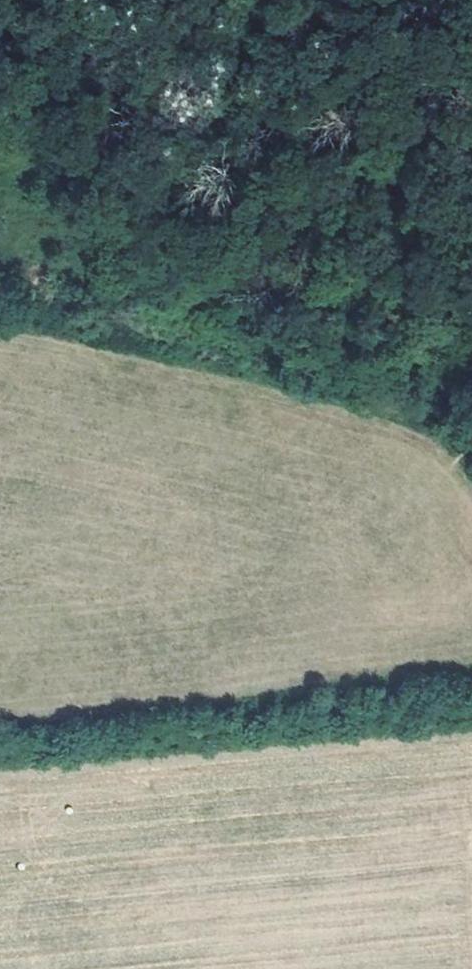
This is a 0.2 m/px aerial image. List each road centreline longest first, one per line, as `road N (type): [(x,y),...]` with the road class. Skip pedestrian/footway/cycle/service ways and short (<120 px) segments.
road 1 (track): [(232,0),(358,152),(471,232)]

